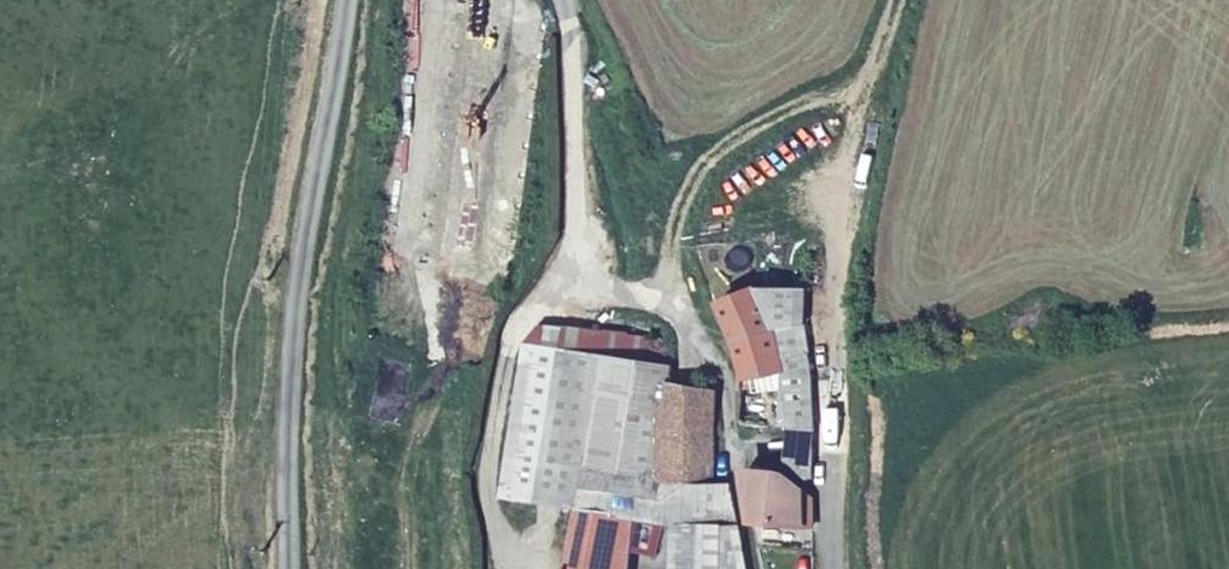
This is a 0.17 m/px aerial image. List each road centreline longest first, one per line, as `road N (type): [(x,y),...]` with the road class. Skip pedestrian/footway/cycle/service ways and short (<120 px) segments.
road 1 (residential): [(829,568),(836,271),(848,152),(847,112),(836,107),(766,121),(704,168),(679,208),(662,300),(545,292),(516,321),(487,512),(503,568)]

